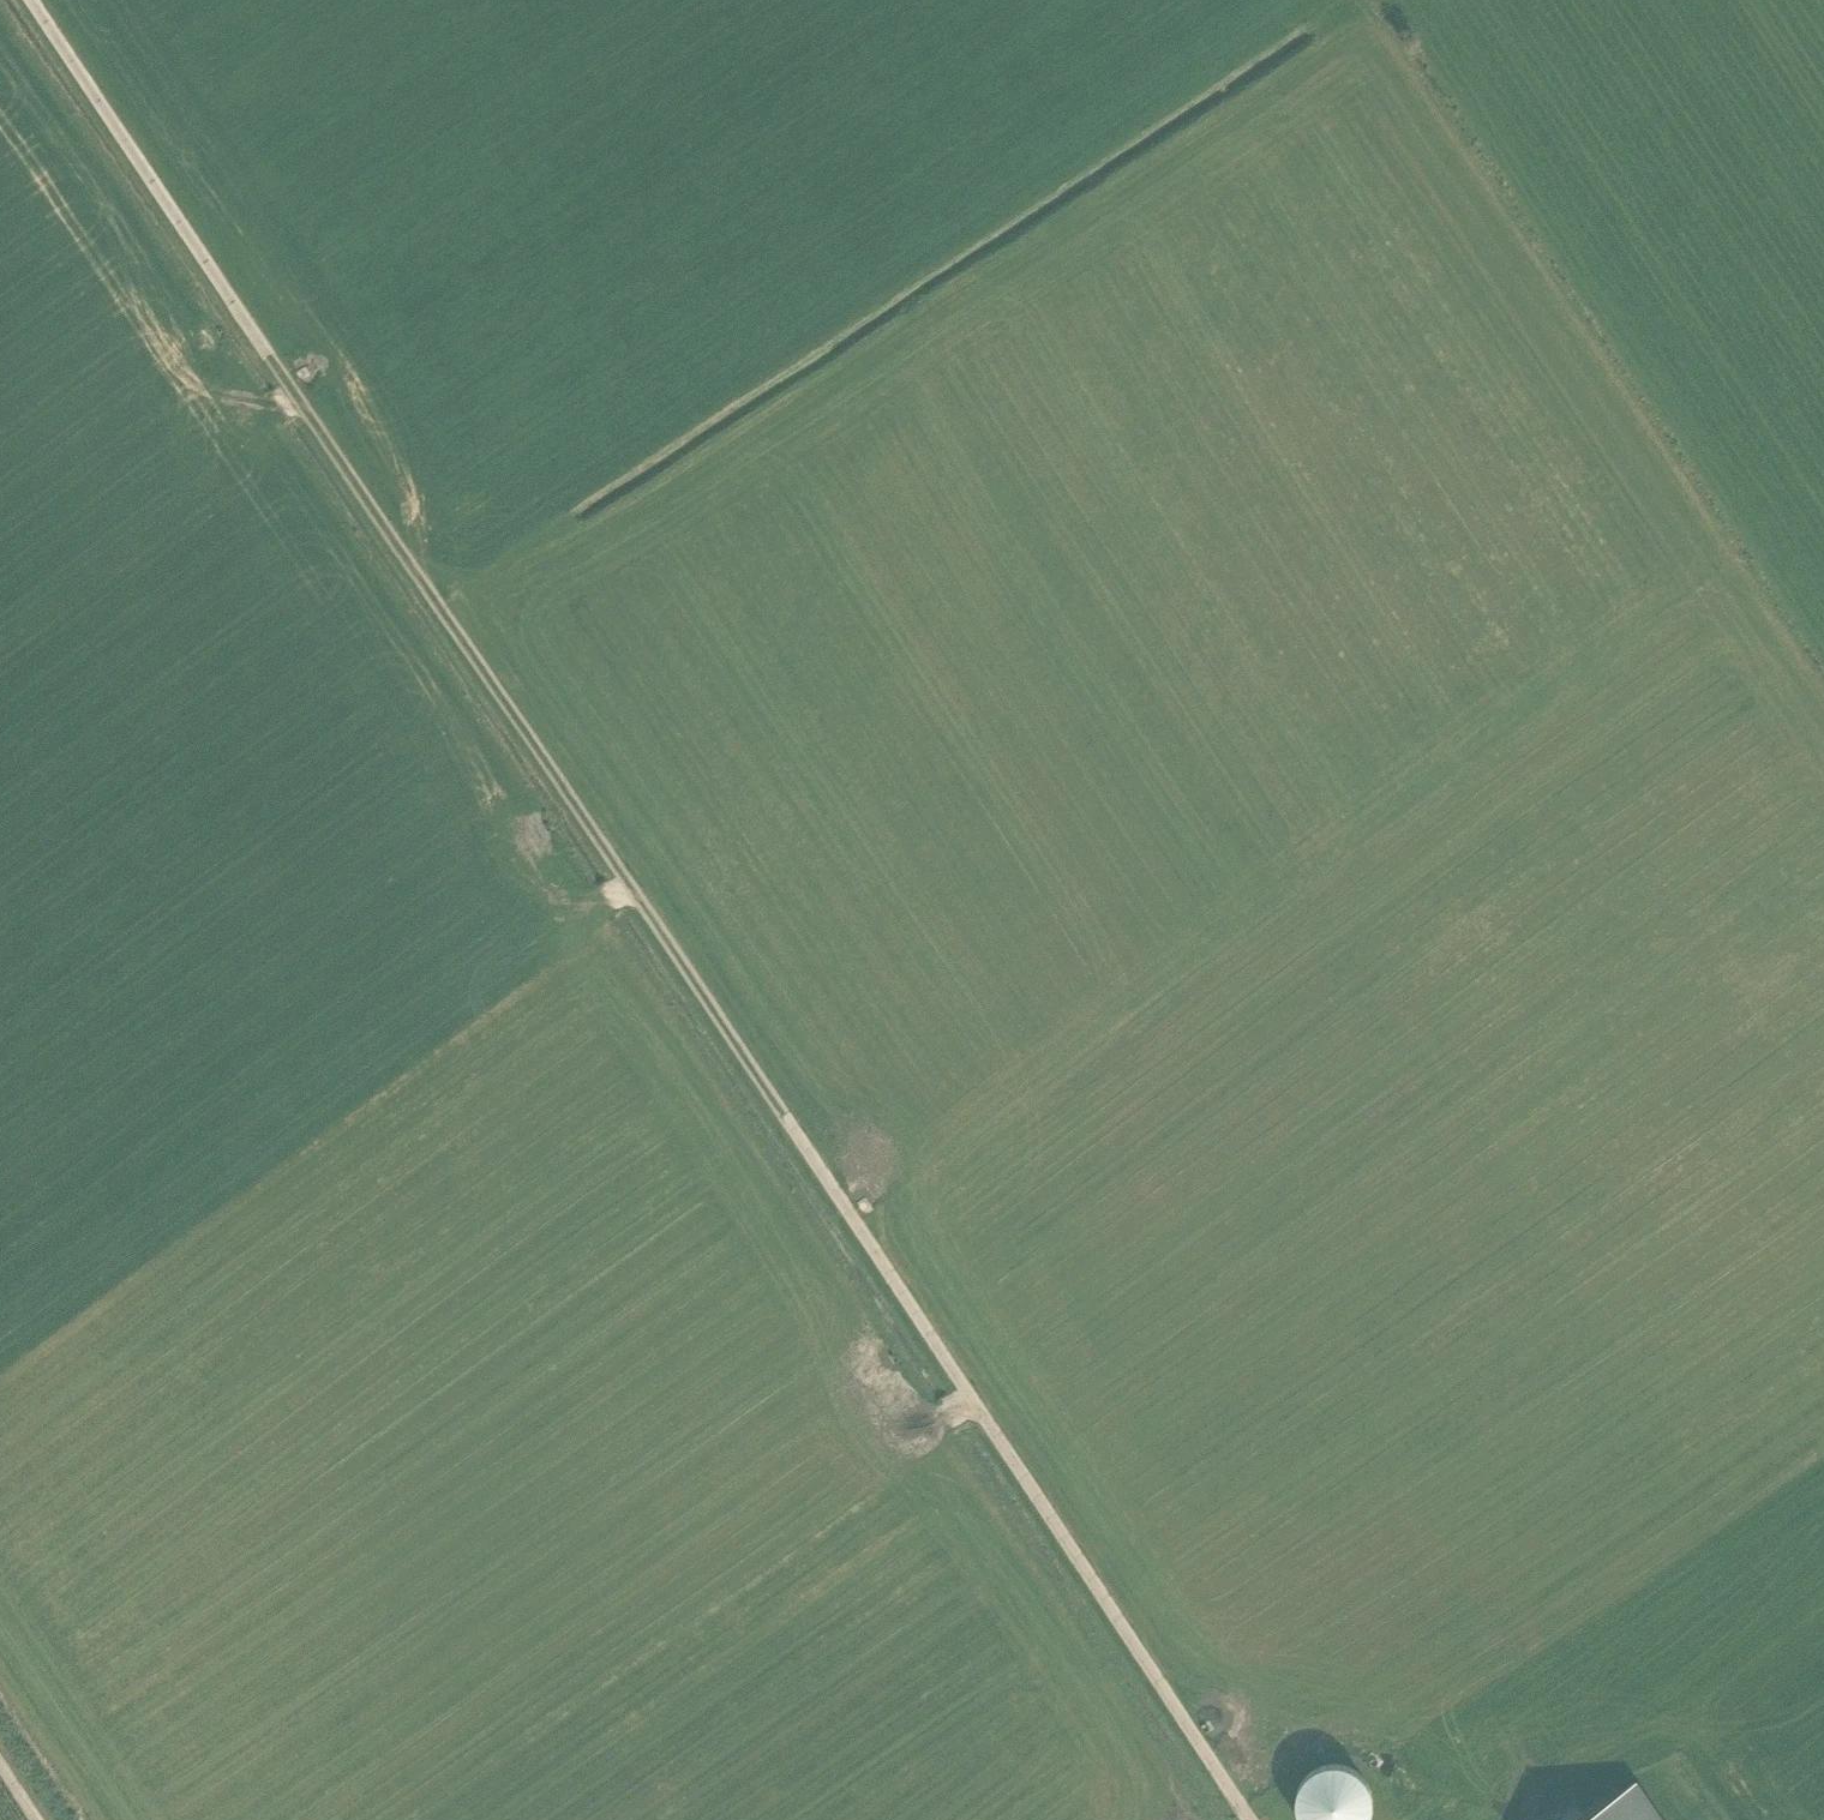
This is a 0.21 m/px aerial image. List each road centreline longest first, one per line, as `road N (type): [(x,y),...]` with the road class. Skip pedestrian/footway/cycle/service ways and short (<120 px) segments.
road 1 (track): [(1254,1819),(29,0)]

